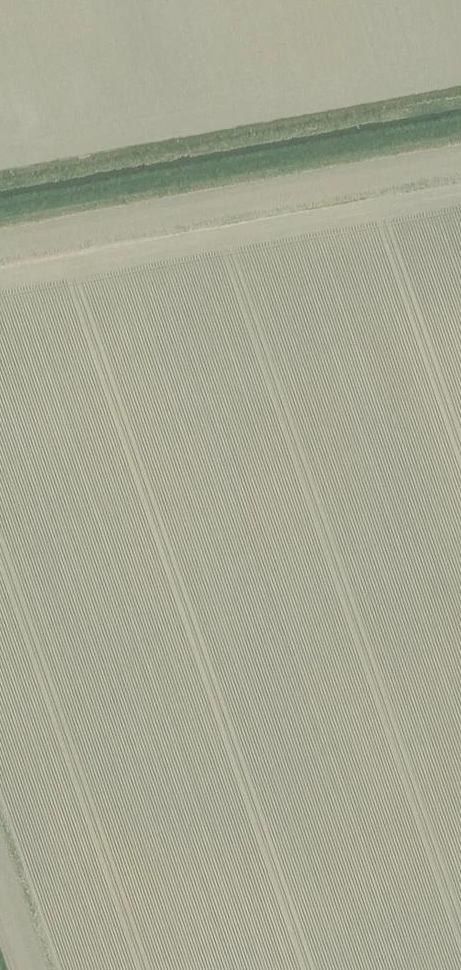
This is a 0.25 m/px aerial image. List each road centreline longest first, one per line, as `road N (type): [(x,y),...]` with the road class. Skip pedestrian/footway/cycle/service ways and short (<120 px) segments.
road 1 (track): [(460,134),(0,223)]

